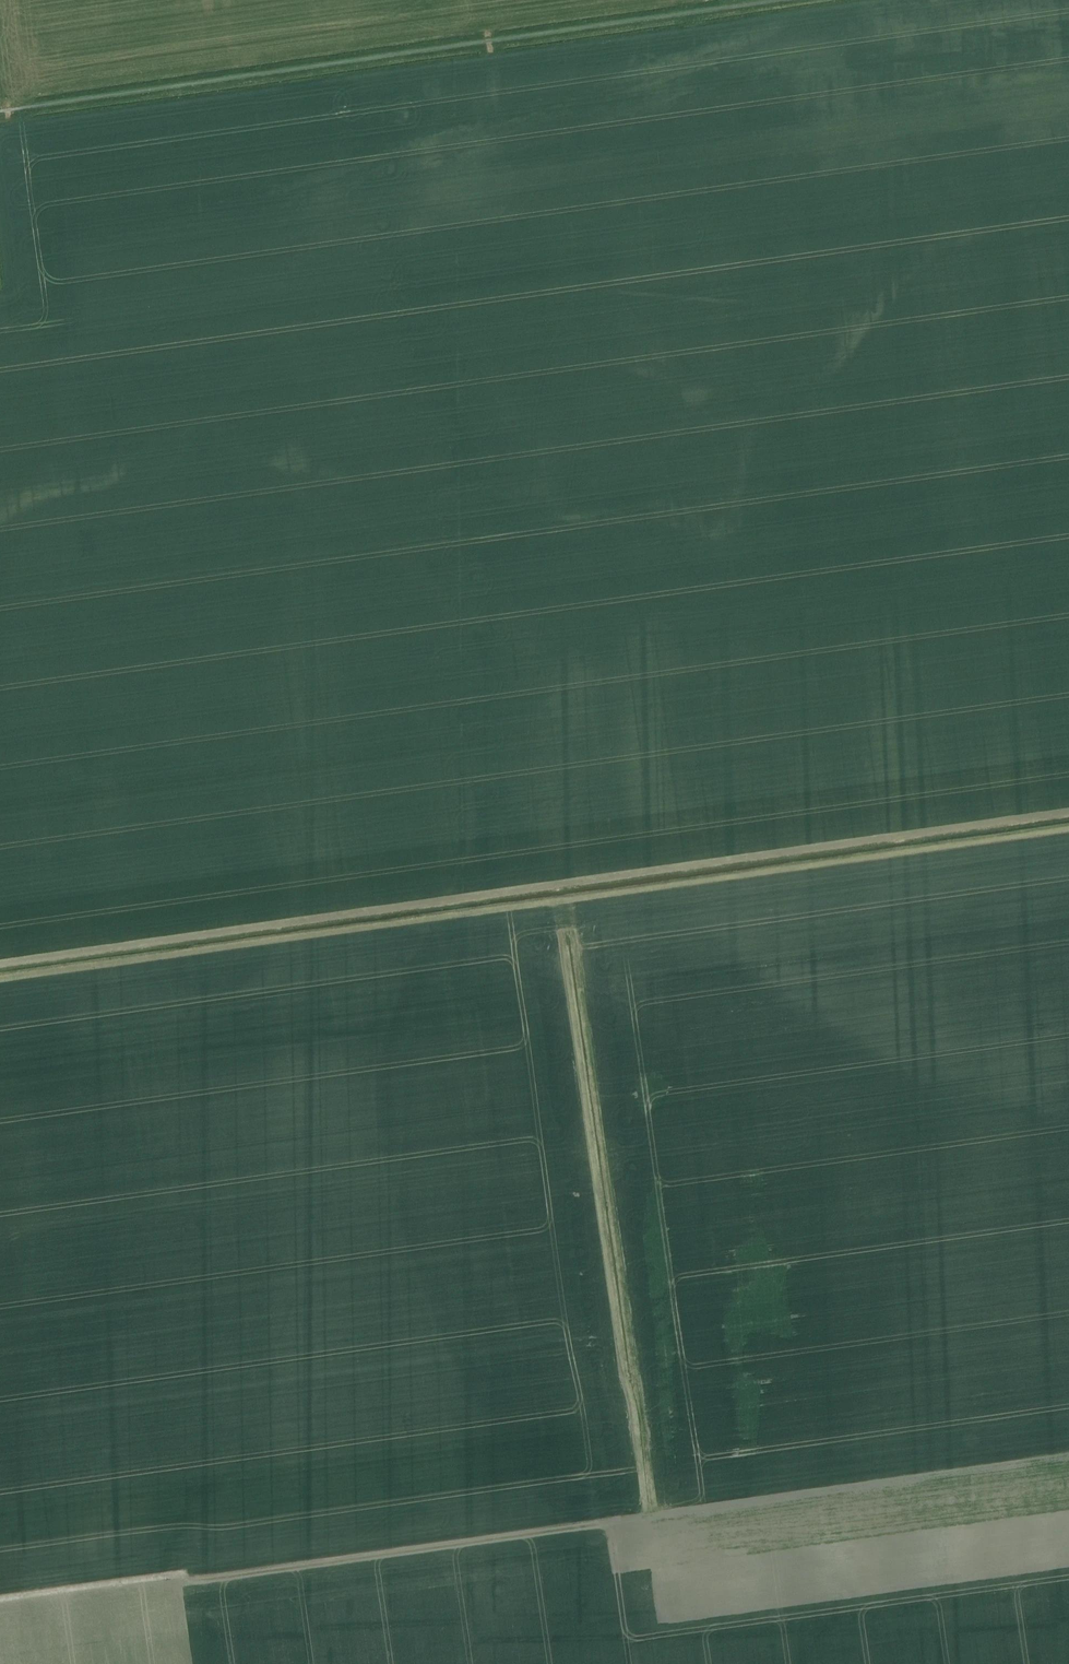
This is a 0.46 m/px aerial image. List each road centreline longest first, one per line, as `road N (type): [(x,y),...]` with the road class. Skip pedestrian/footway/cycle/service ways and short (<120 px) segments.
road 1 (track): [(0,131),(929,0)]

